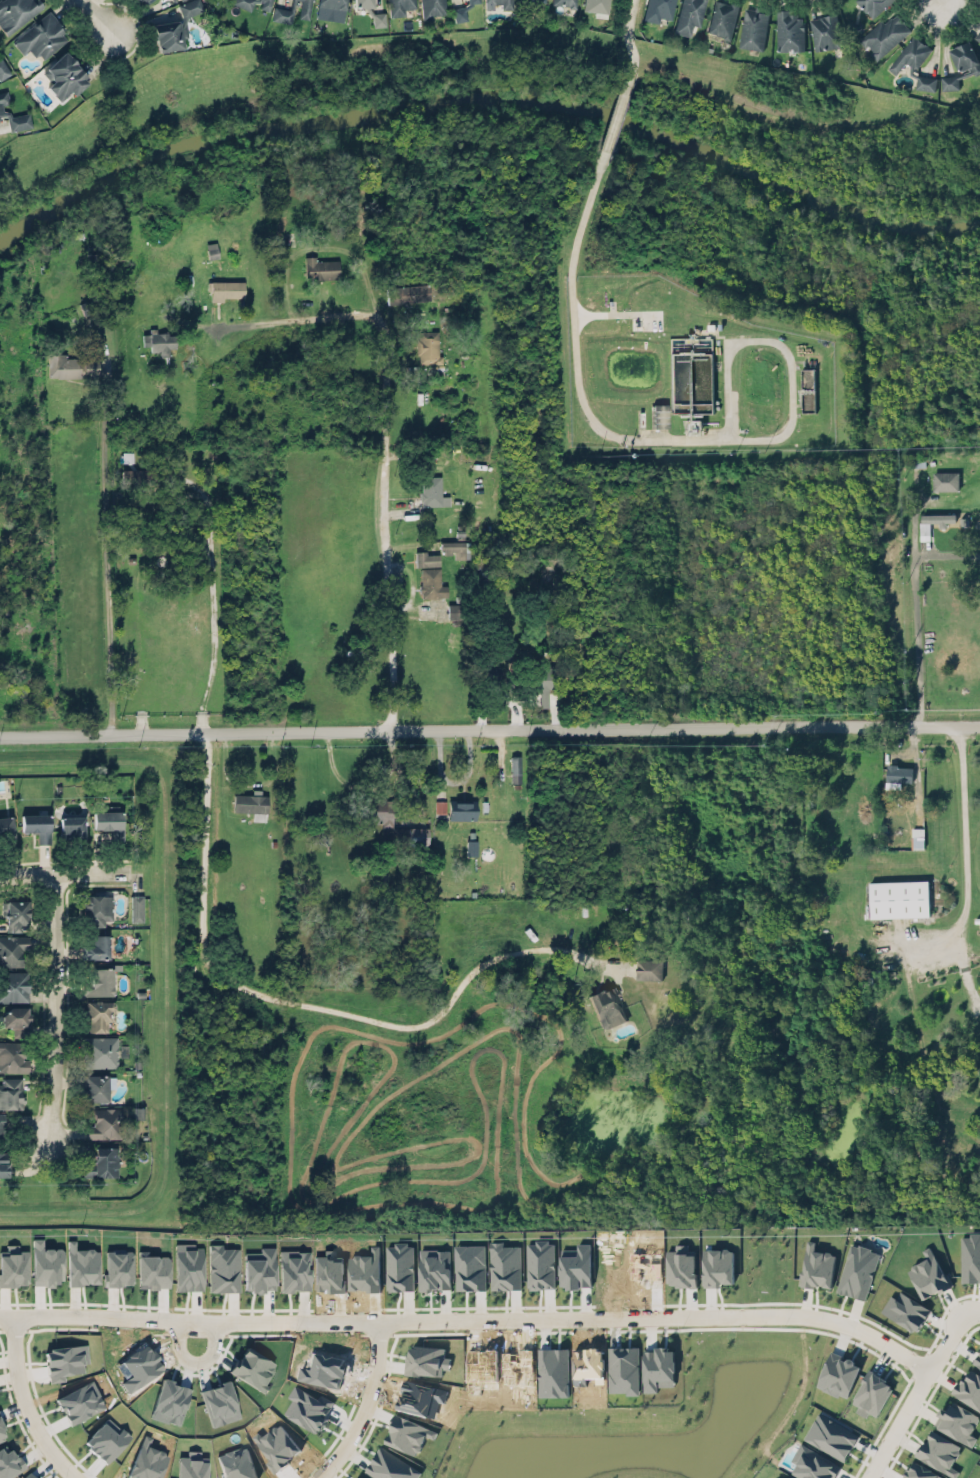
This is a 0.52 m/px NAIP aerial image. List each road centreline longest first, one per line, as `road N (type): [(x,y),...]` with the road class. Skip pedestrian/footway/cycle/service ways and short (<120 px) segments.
road 1 (residential): [(0,736),(979,722)]
road 2 (residential): [(318,1477),(346,1448),(365,1410),(377,1322),(643,1316)]
road 3 (residential): [(391,730),(383,328),(376,309)]
road 4 (track): [(113,733),(100,452),(106,349)]
road 5 (residential): [(377,1322),(0,1316)]
road 6 (residential): [(923,1369),(826,1321),(643,1316)]
road 7 (residential): [(59,873),(61,1051),(48,1147)]
road 8 (residential): [(376,309),(223,328),(153,311),(137,316)]
road 9 (residential): [(979,1311),(952,1321),(859,1477)]
road 10 (residential): [(294,319),(286,263),(298,250),(338,248),(357,257),(376,309)]
road 11 (residential): [(12,1316),(19,1395),(75,1477)]
road 12 (track): [(223,328),(190,379),(106,372)]
road 13 (residential): [(0,877),(133,871)]

